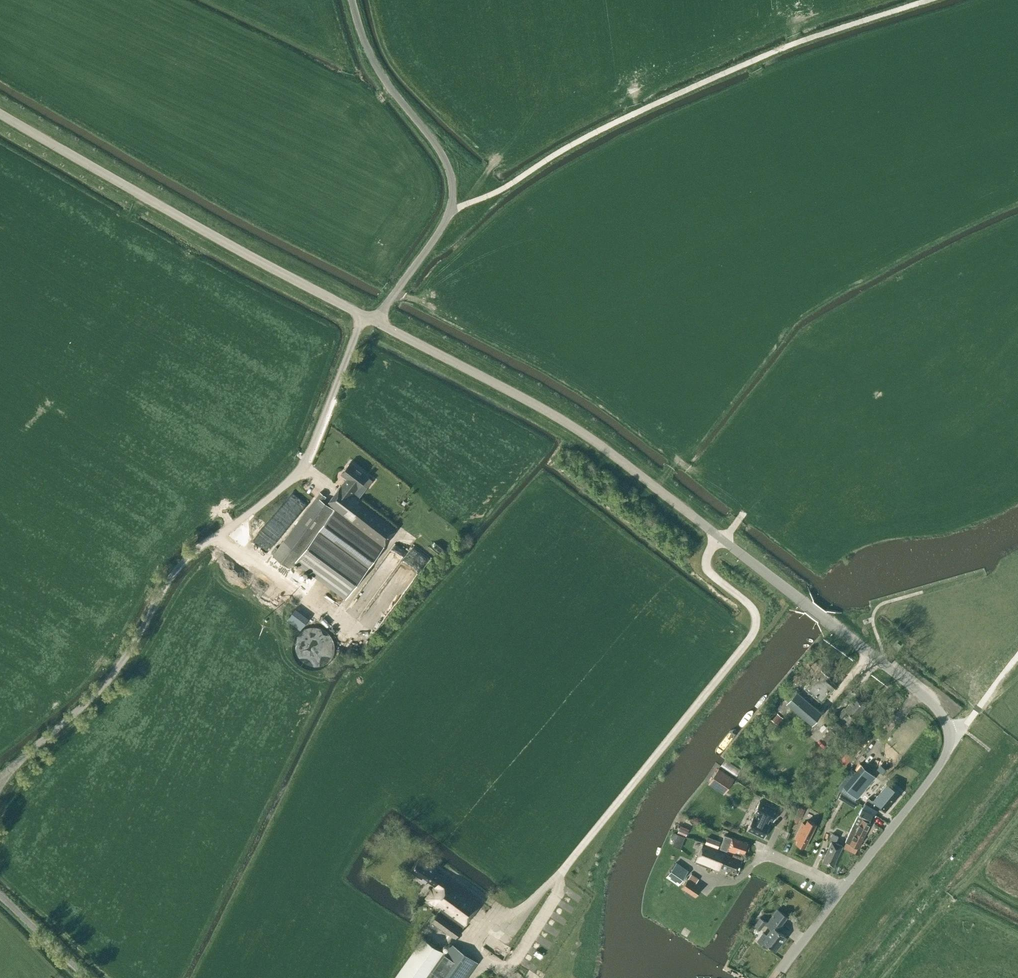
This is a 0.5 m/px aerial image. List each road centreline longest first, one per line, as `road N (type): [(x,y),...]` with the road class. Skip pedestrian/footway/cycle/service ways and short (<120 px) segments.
road 1 (unclassified): [(842,889),(943,758),(949,732),(935,707),(585,435),(376,322)]
road 2 (unclassified): [(0,776),(118,667),(189,555),(299,469),(363,315)]
road 3 (track): [(509,185),(641,110),(793,43),(926,0)]
road 4 (unclassified): [(363,315),(0,113)]
road 5 (unclassified): [(376,322),(444,223),(453,185),(444,156),(370,56),(352,0)]

